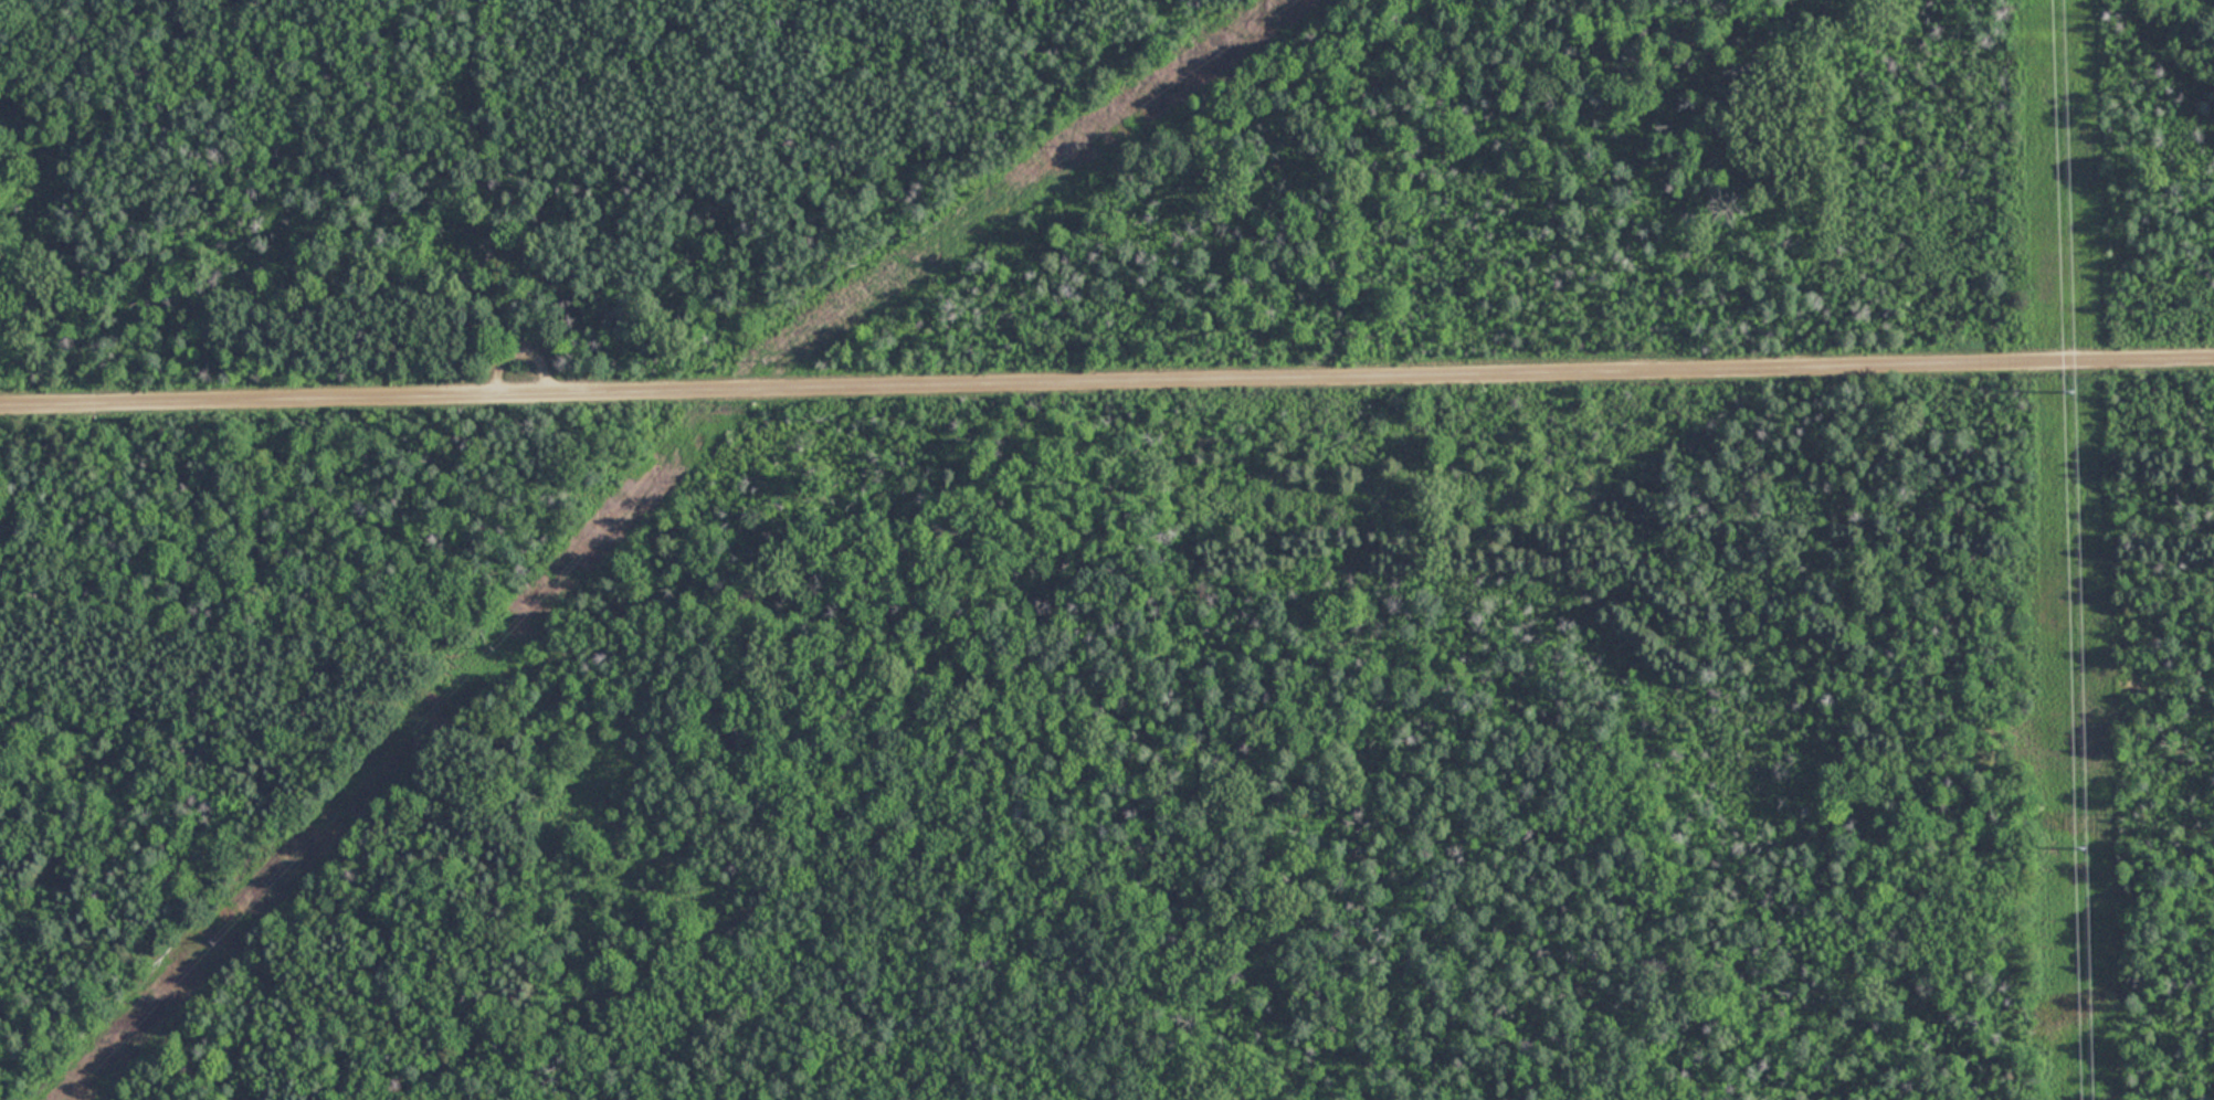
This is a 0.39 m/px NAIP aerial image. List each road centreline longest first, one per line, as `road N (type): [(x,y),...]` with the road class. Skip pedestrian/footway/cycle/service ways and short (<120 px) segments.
road 1 (residential): [(0,408),(2213,358)]

